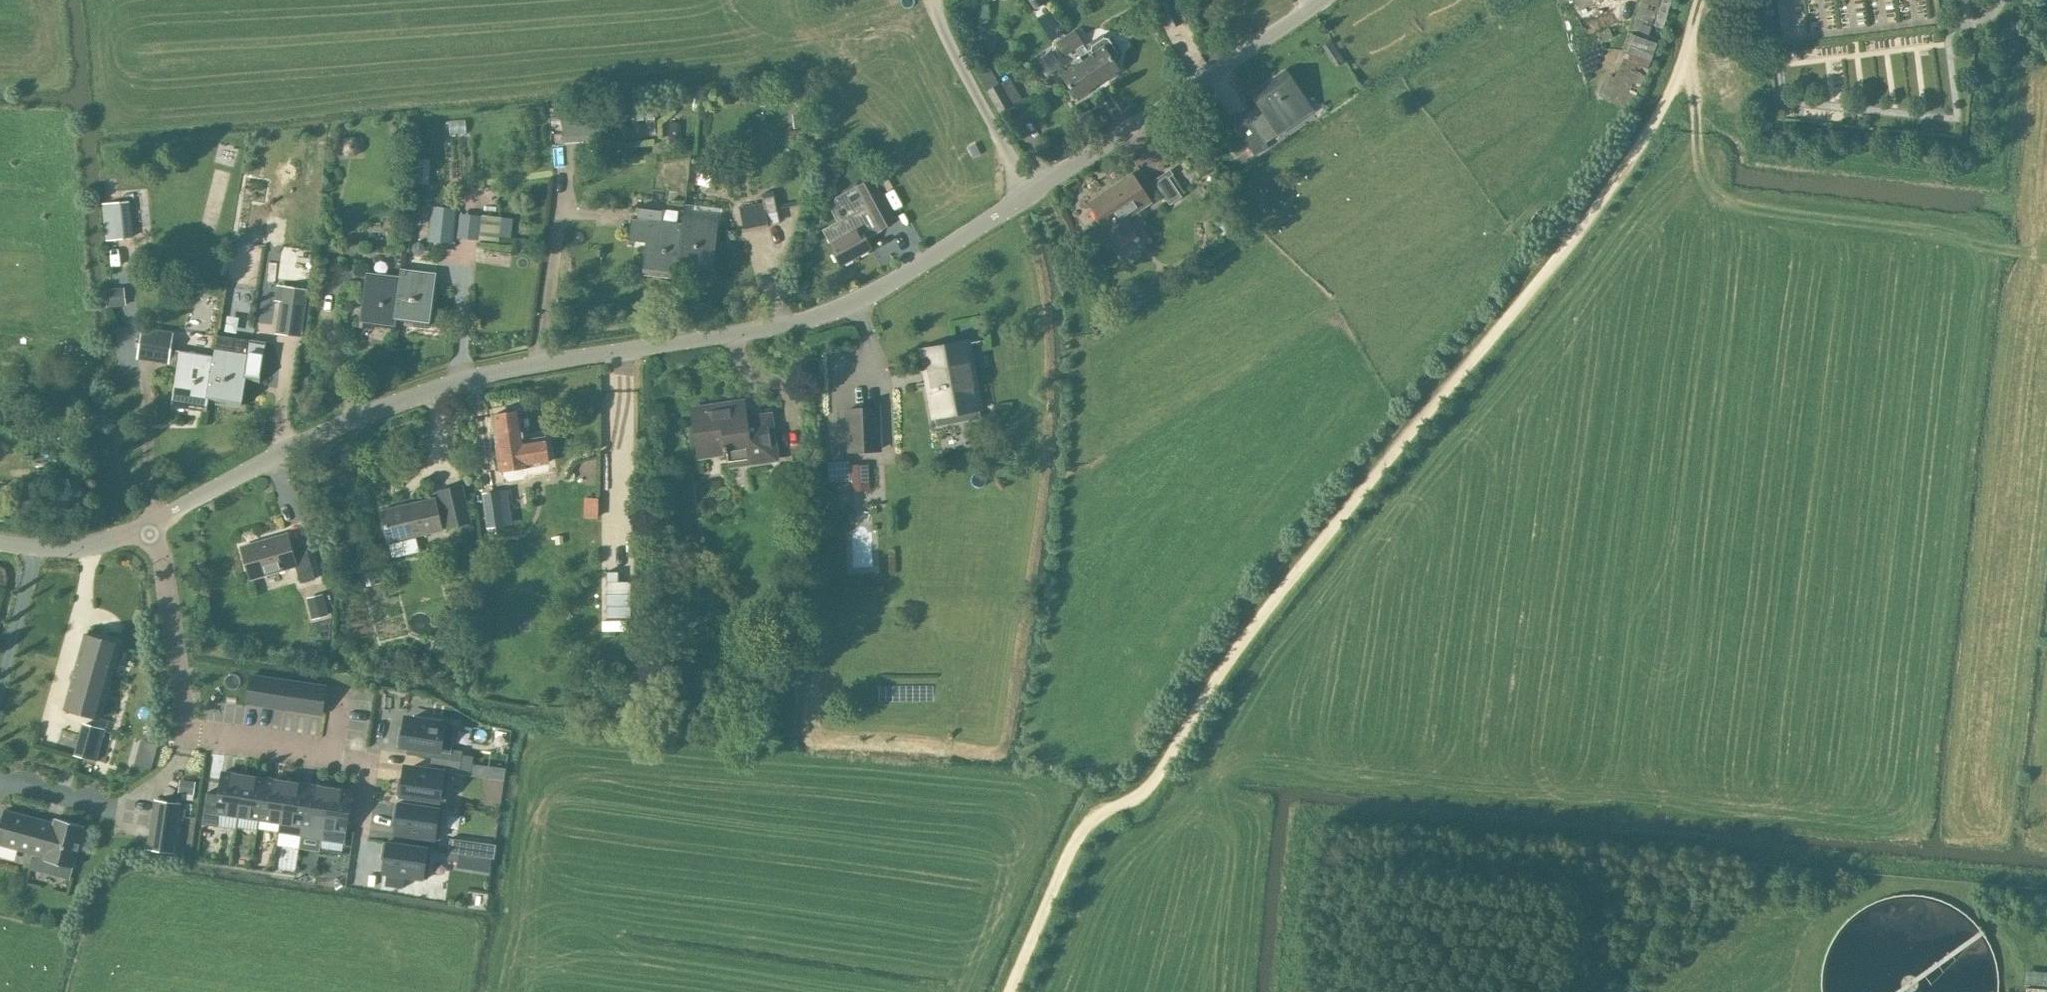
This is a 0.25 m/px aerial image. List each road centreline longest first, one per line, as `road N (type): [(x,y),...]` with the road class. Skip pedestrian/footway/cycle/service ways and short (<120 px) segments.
road 1 (unclassified): [(154,518),(343,421),(465,377),(776,326),(853,303),(1323,0)]
road 2 (track): [(1010,991),(1082,828),(1154,781),(1247,636),(1604,197),(1673,89),(1699,0)]
road 3 (residential): [(154,518),(188,731),(331,755)]
road 4 (unclassified): [(0,542),(68,549),(154,518)]
road 5 (track): [(1033,193),(1068,251),(1080,334)]

